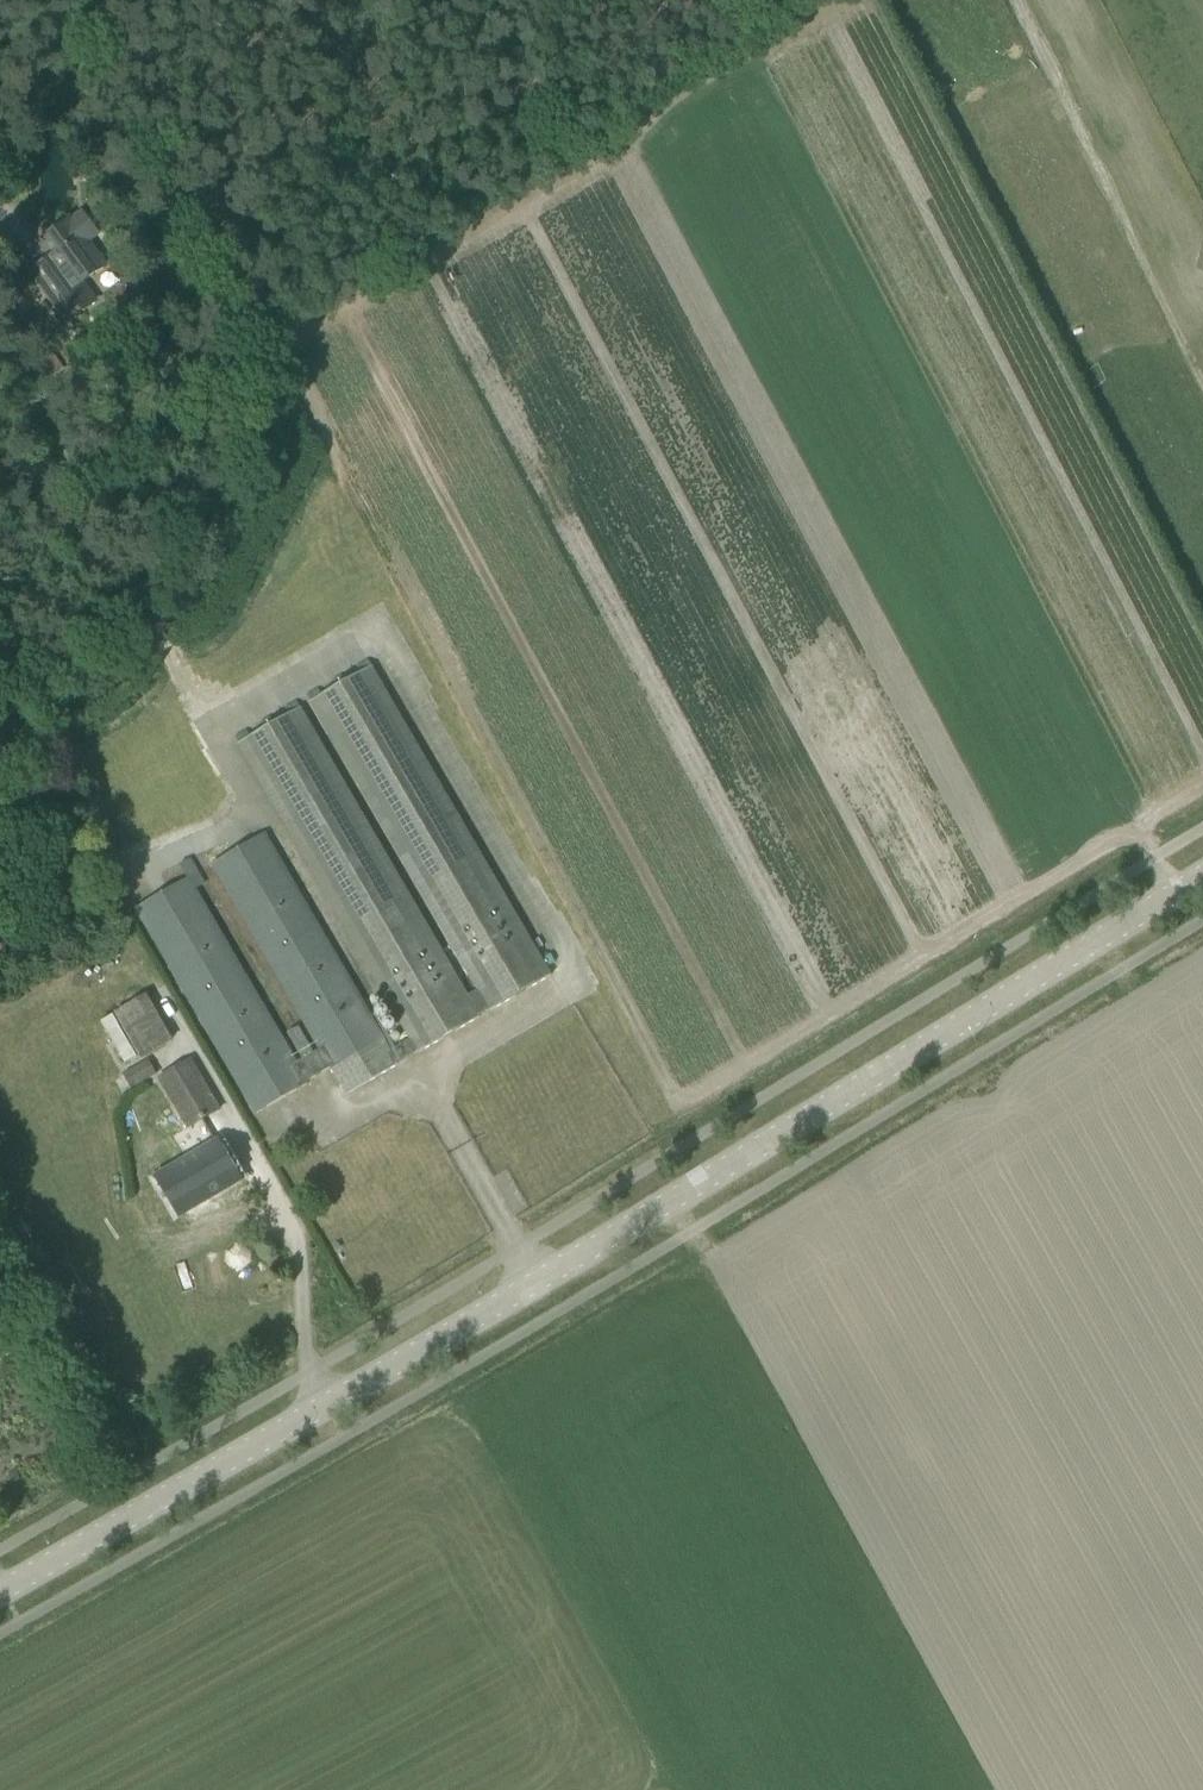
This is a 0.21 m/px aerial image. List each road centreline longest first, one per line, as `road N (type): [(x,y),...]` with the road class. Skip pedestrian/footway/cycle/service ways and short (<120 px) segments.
road 1 (tertiary): [(0,1590),(533,1290),(1202,881)]
road 2 (track): [(0,53),(109,0)]

